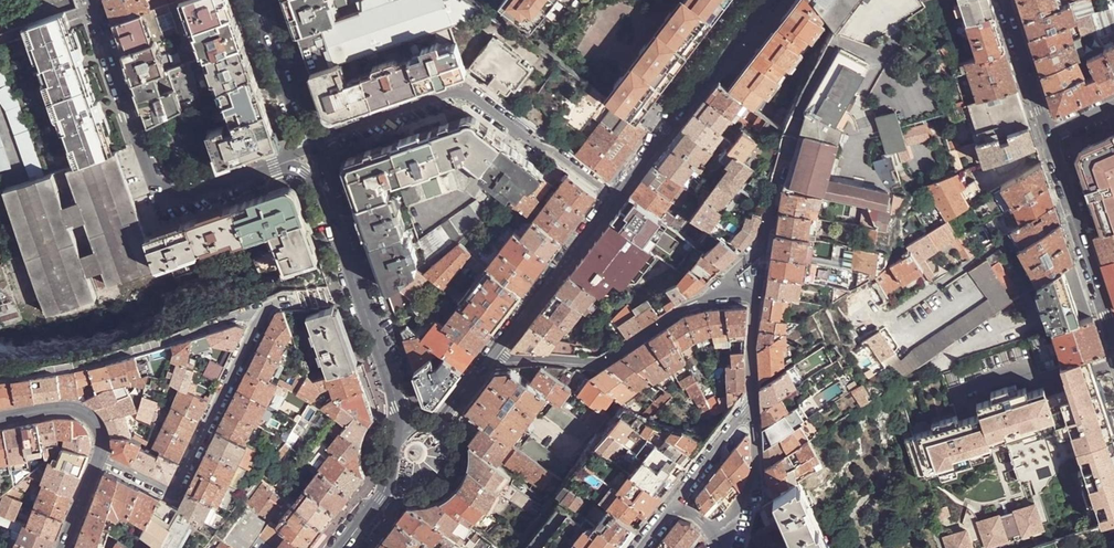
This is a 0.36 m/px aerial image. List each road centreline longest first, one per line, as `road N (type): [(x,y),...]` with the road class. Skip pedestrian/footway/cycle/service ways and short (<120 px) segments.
road 1 (residential): [(90,0),(160,203),(309,147)]
road 2 (residential): [(309,147),(468,89),(615,195)]
road 3 (tertiary): [(406,429),(309,147)]
road 4 (residential): [(100,458),(174,494),(264,310)]
road 5 (trunk): [(1113,70),(869,0)]
road 6 (trunk): [(870,0),(1113,70)]
road 7 (tertiary): [(766,0),(615,195)]
road 8 (residential): [(711,295),(600,364),(486,361)]
road 9 (residential): [(711,295),(762,247),(810,92)]
road 10 (tertiary): [(615,195),(486,361)]
road 11 (tertiary): [(1044,135),(1111,329)]
road 12 (tertiary): [(309,147),(258,0)]
road 13 (residential): [(709,531),(735,511),(756,467),(755,402)]
road 14 (residential): [(755,402),(756,307),(747,296),(711,295)]
road 15 (tertiary): [(1000,0),(1044,135)]
road 16 (unclassified): [(0,419),(52,409),(86,413),(101,432),(100,458)]
road 17 (tertiary): [(406,429),(390,452),(380,499),(343,547)]
road 18 (residential): [(755,402),(673,507)]

